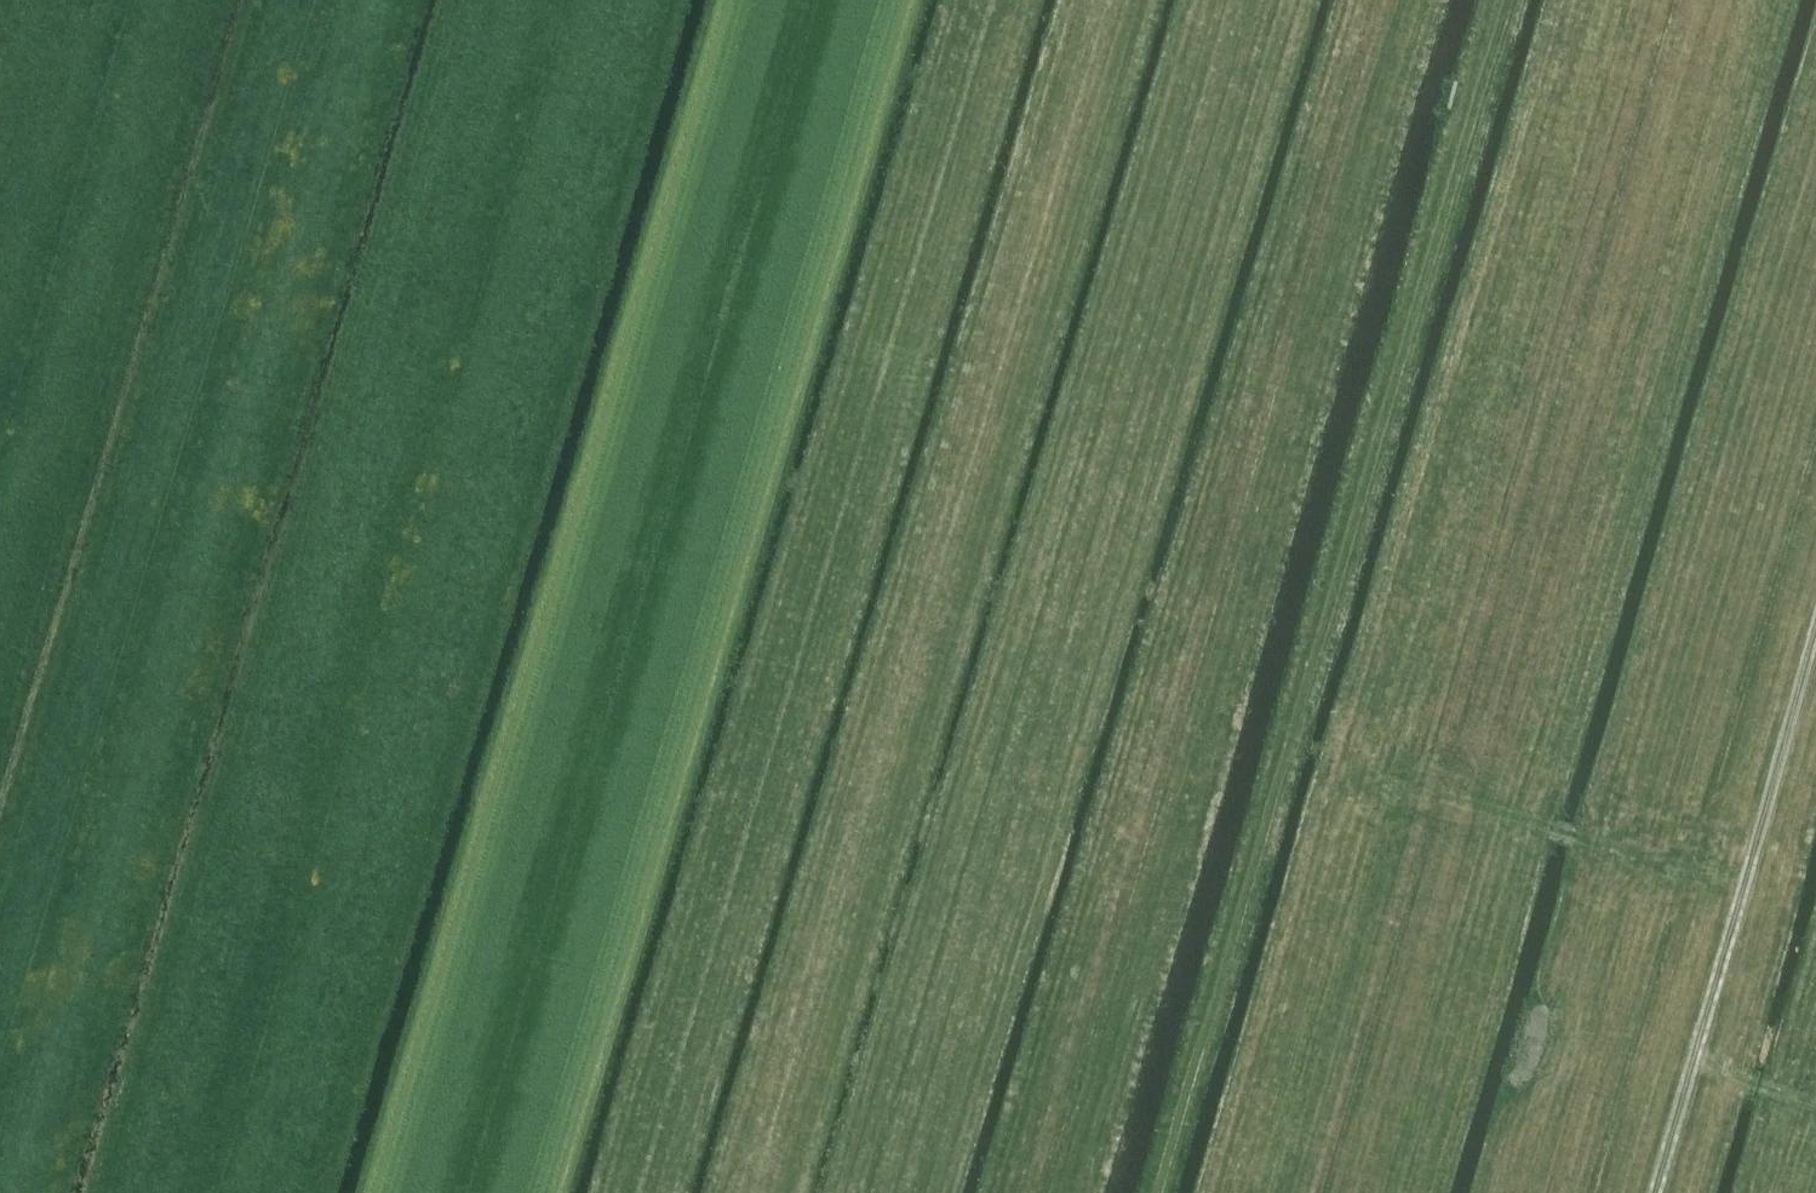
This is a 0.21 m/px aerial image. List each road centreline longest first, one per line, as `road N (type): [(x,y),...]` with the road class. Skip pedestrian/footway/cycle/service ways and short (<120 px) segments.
road 1 (track): [(1650,1192),(1815,613)]

